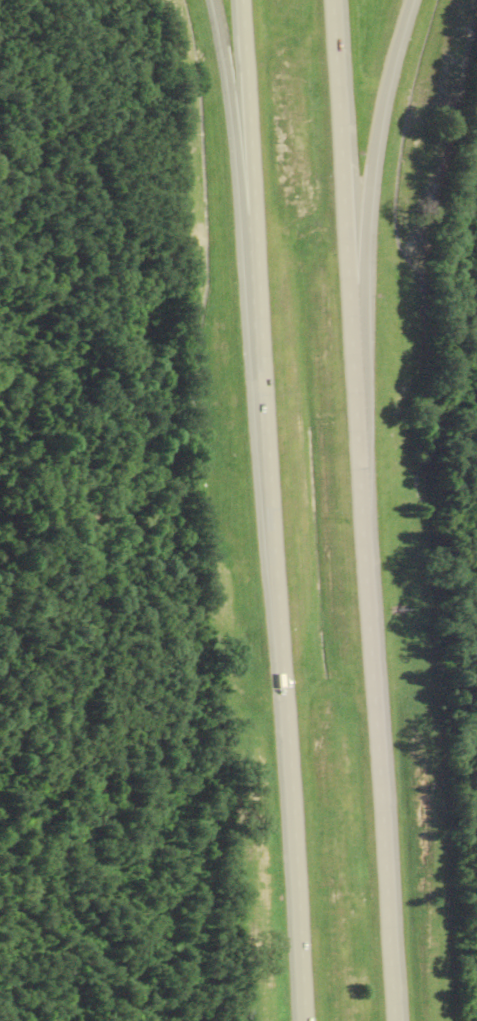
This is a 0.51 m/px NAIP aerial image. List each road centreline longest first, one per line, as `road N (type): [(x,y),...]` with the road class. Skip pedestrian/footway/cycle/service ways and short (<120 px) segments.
road 1 (motorway): [(244,0),(308,1020)]
road 2 (motorway): [(397,1020),(355,336)]
road 3 (motorway): [(355,336),(383,101),(410,0)]
road 4 (motorway): [(355,336),(335,0)]
road 5 (motorway): [(215,0),(260,262)]

